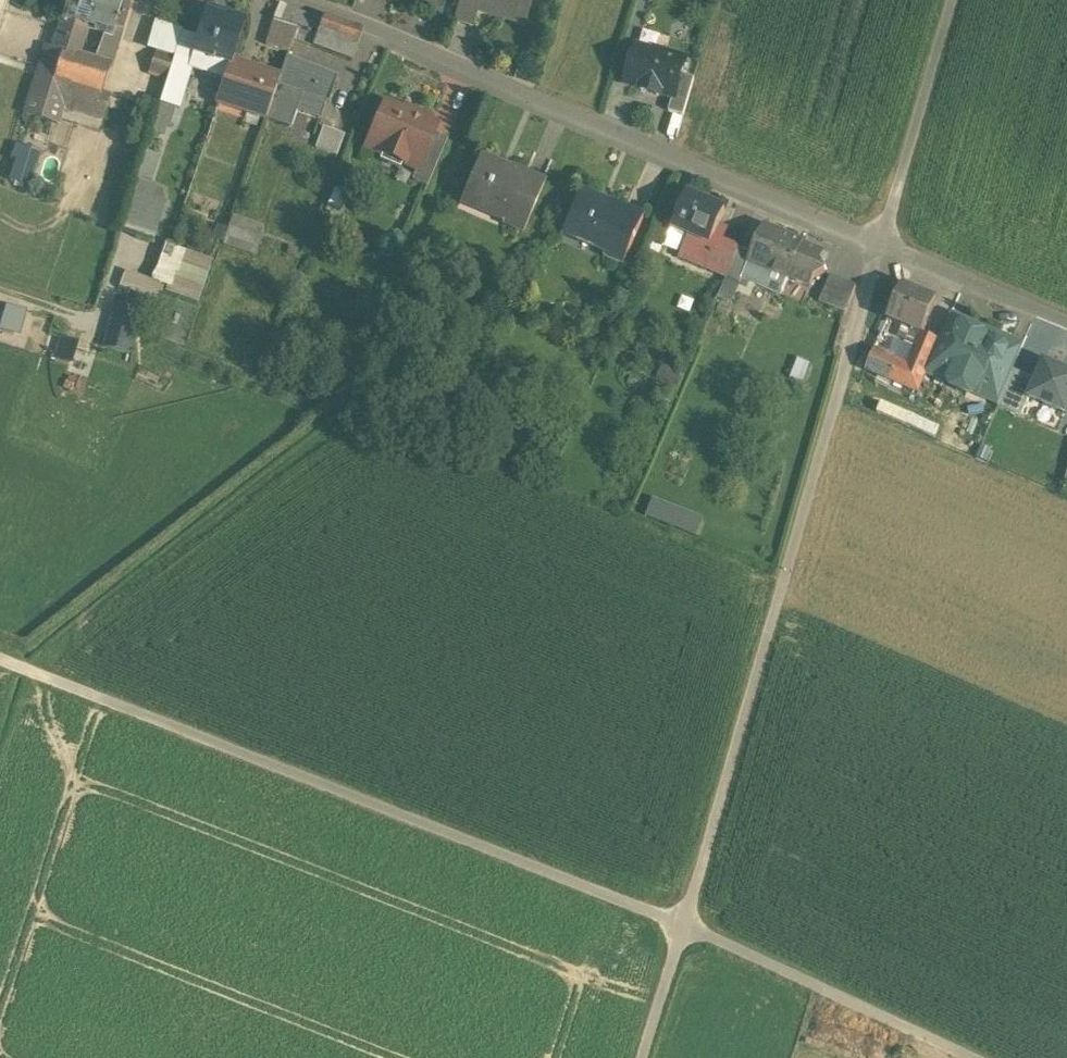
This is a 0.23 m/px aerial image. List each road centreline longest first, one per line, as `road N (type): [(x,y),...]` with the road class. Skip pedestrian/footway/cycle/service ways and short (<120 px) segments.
road 1 (track): [(953,0),(641,1057)]
road 2 (track): [(962,1057),(682,929),(0,663)]
road 3 (unclassified): [(305,0),(1066,323)]
road 4 (track): [(0,298),(99,331),(123,251)]

